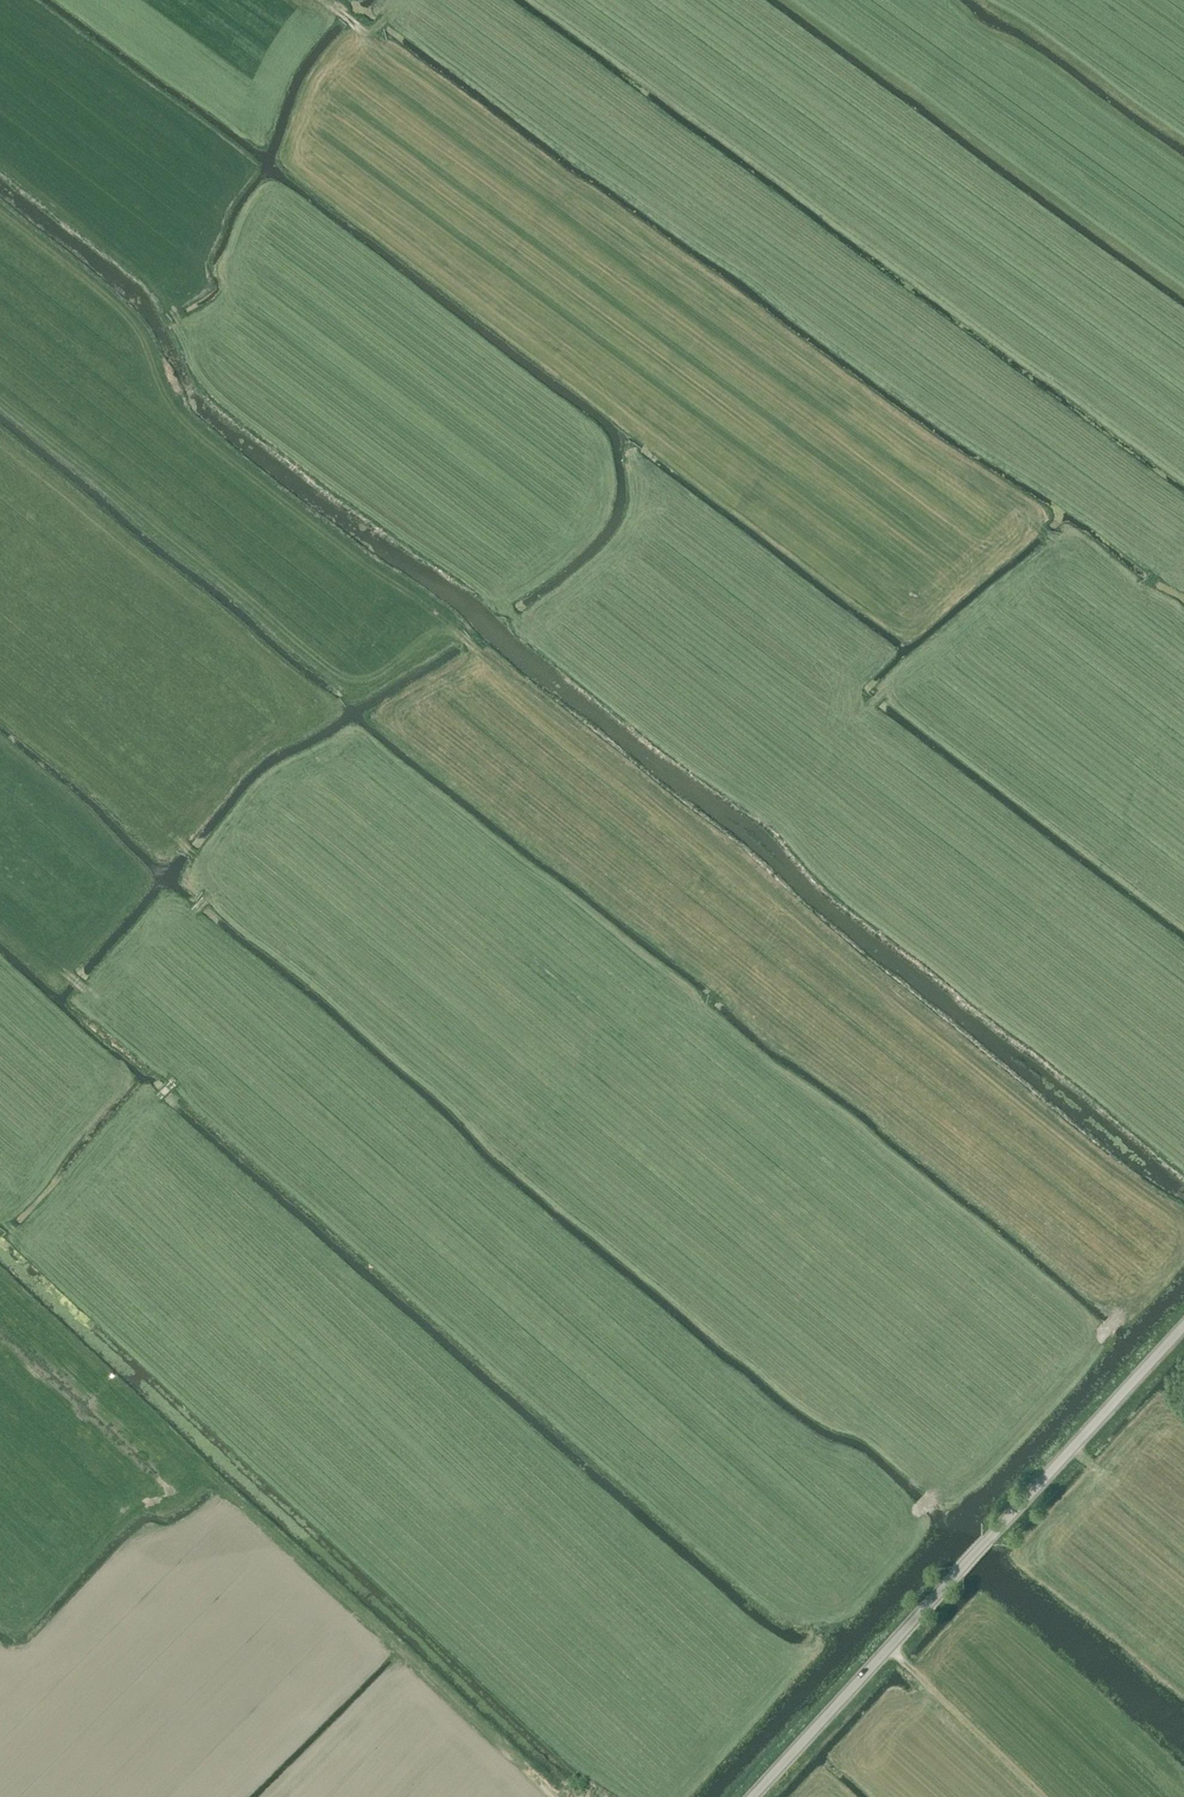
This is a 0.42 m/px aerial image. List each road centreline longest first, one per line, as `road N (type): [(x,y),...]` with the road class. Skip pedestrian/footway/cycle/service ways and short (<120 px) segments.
road 1 (tertiary): [(752,1796),(1183,1328)]
road 2 (track): [(0,446),(293,686),(293,723),(168,823),(201,862)]

